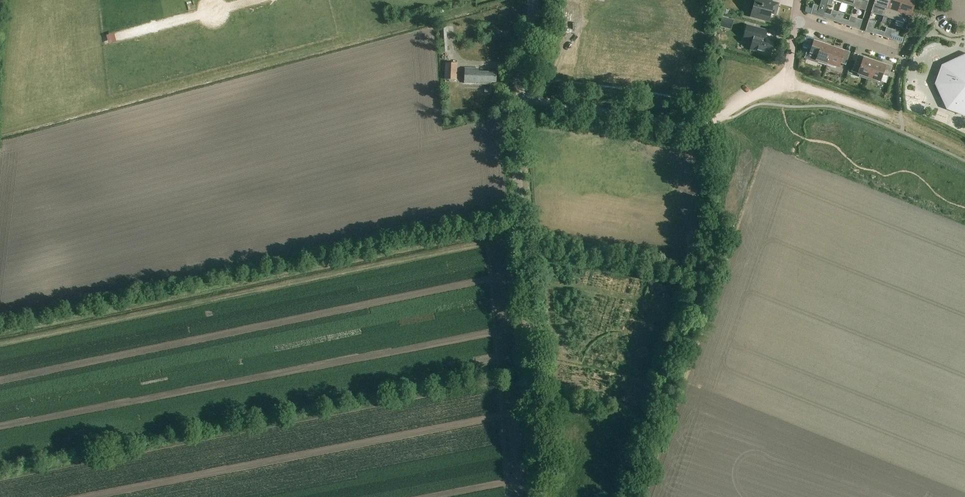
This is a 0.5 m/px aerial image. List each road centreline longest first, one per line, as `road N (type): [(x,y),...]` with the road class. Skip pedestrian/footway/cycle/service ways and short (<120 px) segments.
road 1 (track): [(536,101),(690,128),(708,126),(788,83),(964,156)]
road 2 (unclassified): [(541,496),(515,155),(520,98)]

